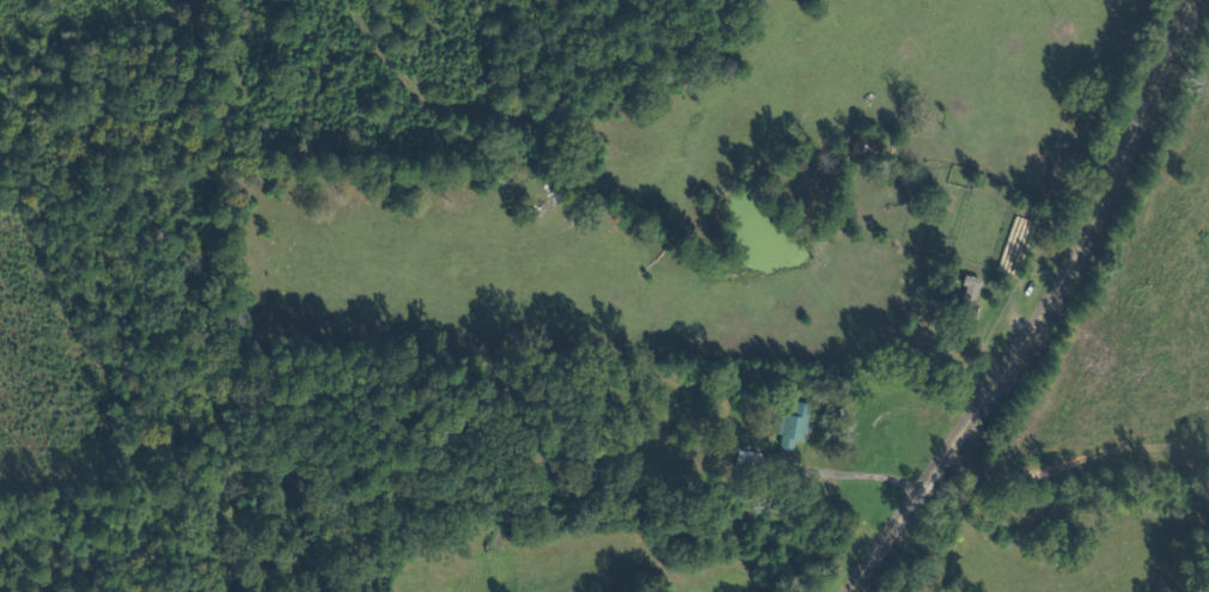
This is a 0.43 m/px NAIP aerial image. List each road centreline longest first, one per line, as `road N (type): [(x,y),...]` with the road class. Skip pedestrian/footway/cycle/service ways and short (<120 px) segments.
road 1 (secondary): [(853,591),(904,513),(958,451),(1086,234),(1132,148),(1192,0)]

